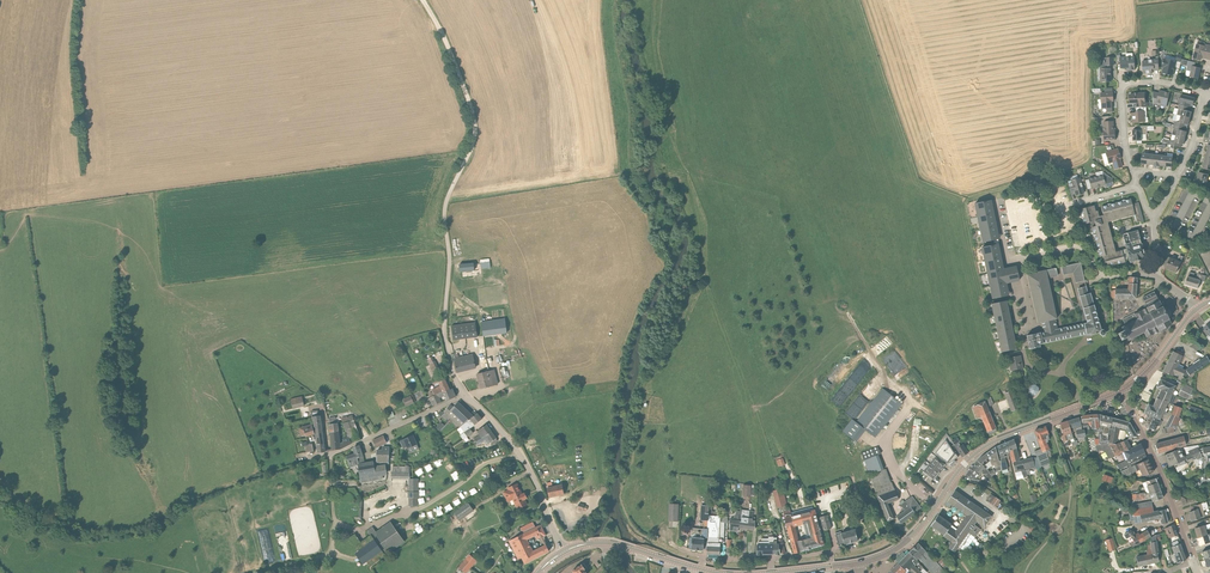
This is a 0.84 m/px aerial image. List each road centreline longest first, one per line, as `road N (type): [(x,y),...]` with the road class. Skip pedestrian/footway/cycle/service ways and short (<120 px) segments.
road 1 (track): [(448,356),(445,214),(475,126),(423,0)]
road 2 (track): [(0,498),(68,532),(132,533),(309,457)]
road 3 (tertiary): [(856,564),(892,550),(922,526),(986,445),(1120,392)]
road 4 (residential): [(1156,277),(1101,275),(1077,247),(1006,262),(994,200)]
road 5 (residential): [(1120,392),(1198,572)]
road 6 (residential): [(562,553),(523,460),(464,396)]
road 7 (residential): [(309,457),(464,396)]
road 8 (tertiary): [(720,572),(596,543)]

